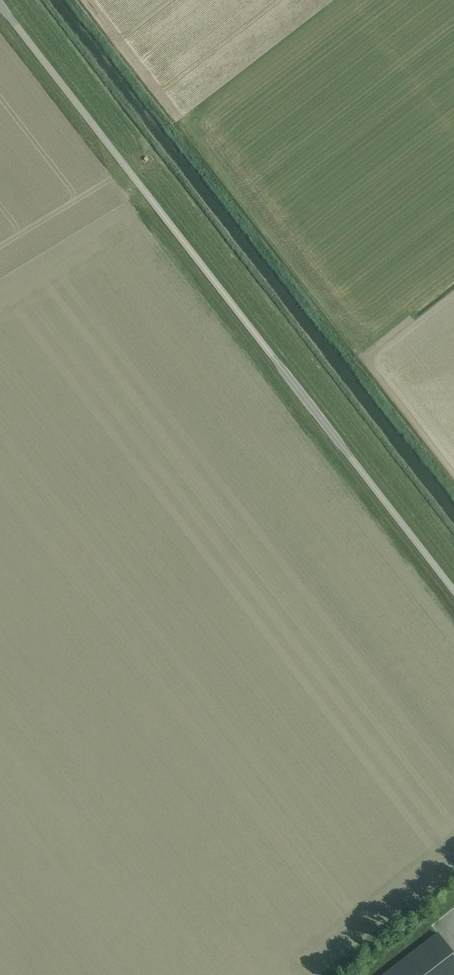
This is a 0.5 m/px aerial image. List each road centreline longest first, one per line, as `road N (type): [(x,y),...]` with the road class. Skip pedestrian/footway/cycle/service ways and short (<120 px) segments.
road 1 (unclassified): [(453,591),(0,6)]

